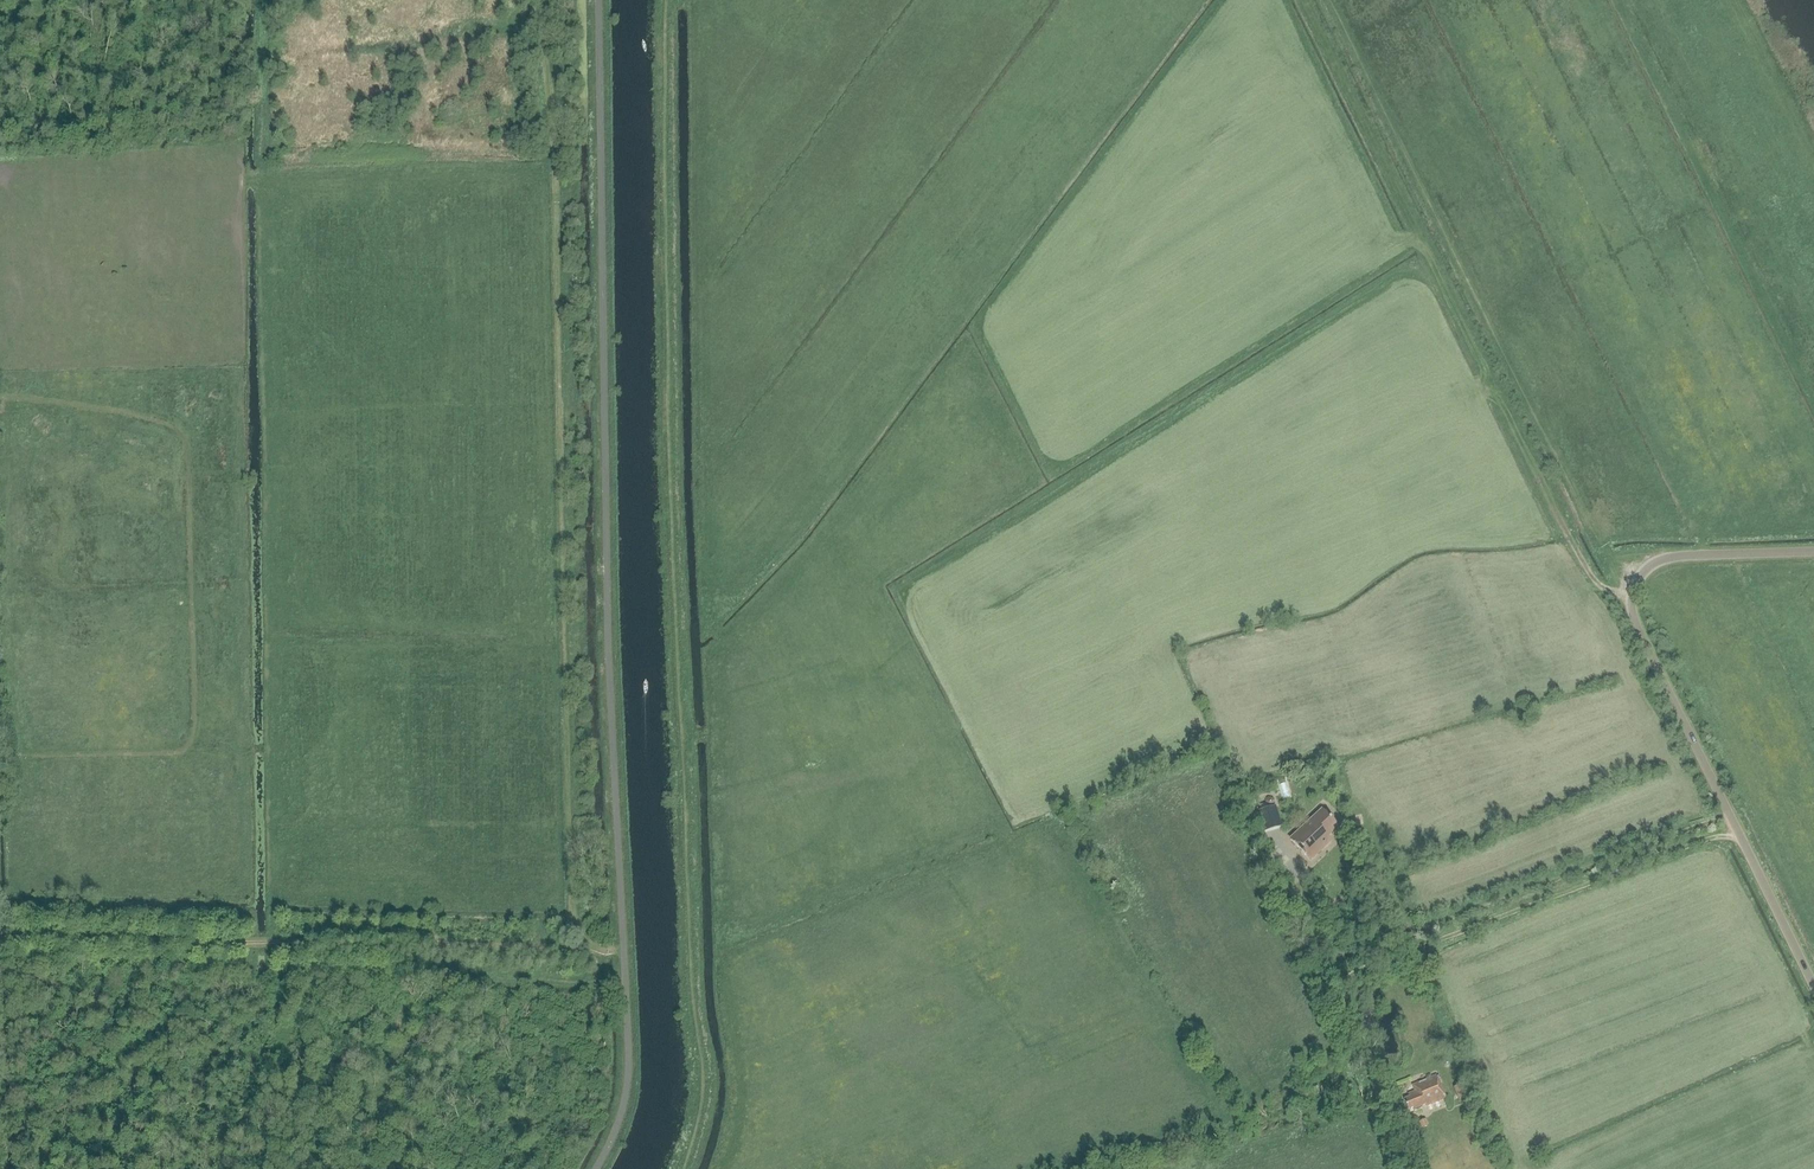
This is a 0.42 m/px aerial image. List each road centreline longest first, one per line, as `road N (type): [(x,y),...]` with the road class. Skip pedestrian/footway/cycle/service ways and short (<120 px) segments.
road 1 (unclassified): [(1813,987),(1656,668),(1631,598),(1642,575),(1677,557),(1813,552)]
road 2 (track): [(1738,832),(1350,976),(1350,1003),(1396,1112)]
road 3 (track): [(37,936),(589,950)]
road 4 (track): [(1297,876),(1317,935),(1334,952),(1353,955),(1729,815)]

